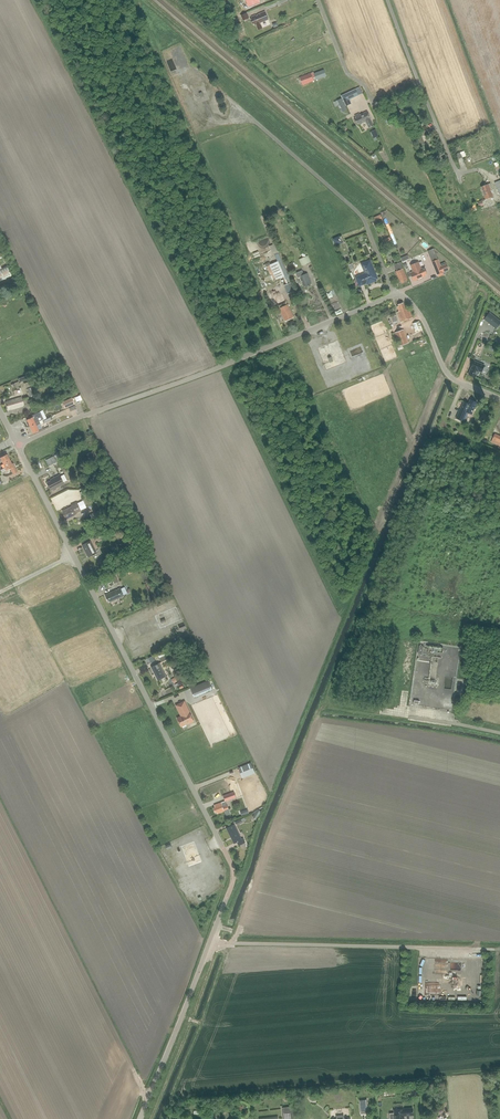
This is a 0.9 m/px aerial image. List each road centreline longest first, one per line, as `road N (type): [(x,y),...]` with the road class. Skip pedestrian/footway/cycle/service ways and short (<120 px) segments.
road 1 (unclassified): [(140,1118),(234,879),(232,864),(17,446)]
road 2 (unclassified): [(17,446),(397,295)]
road 3 (residential): [(461,181),(387,0)]
road 4 (unclassified): [(499,400),(448,376),(420,316),(397,295)]

